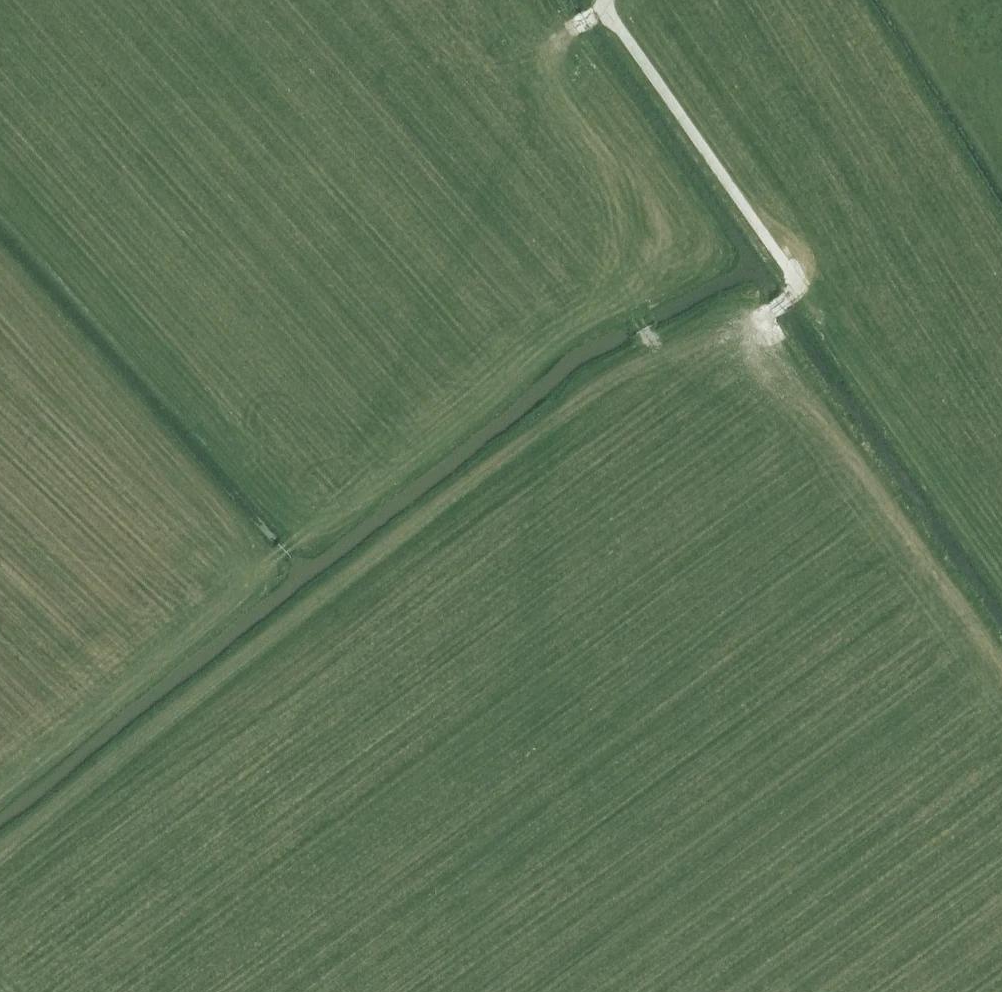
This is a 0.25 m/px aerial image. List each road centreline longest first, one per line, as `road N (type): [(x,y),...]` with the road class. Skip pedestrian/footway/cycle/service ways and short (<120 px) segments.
road 1 (track): [(606,0),(614,23),(798,284)]

